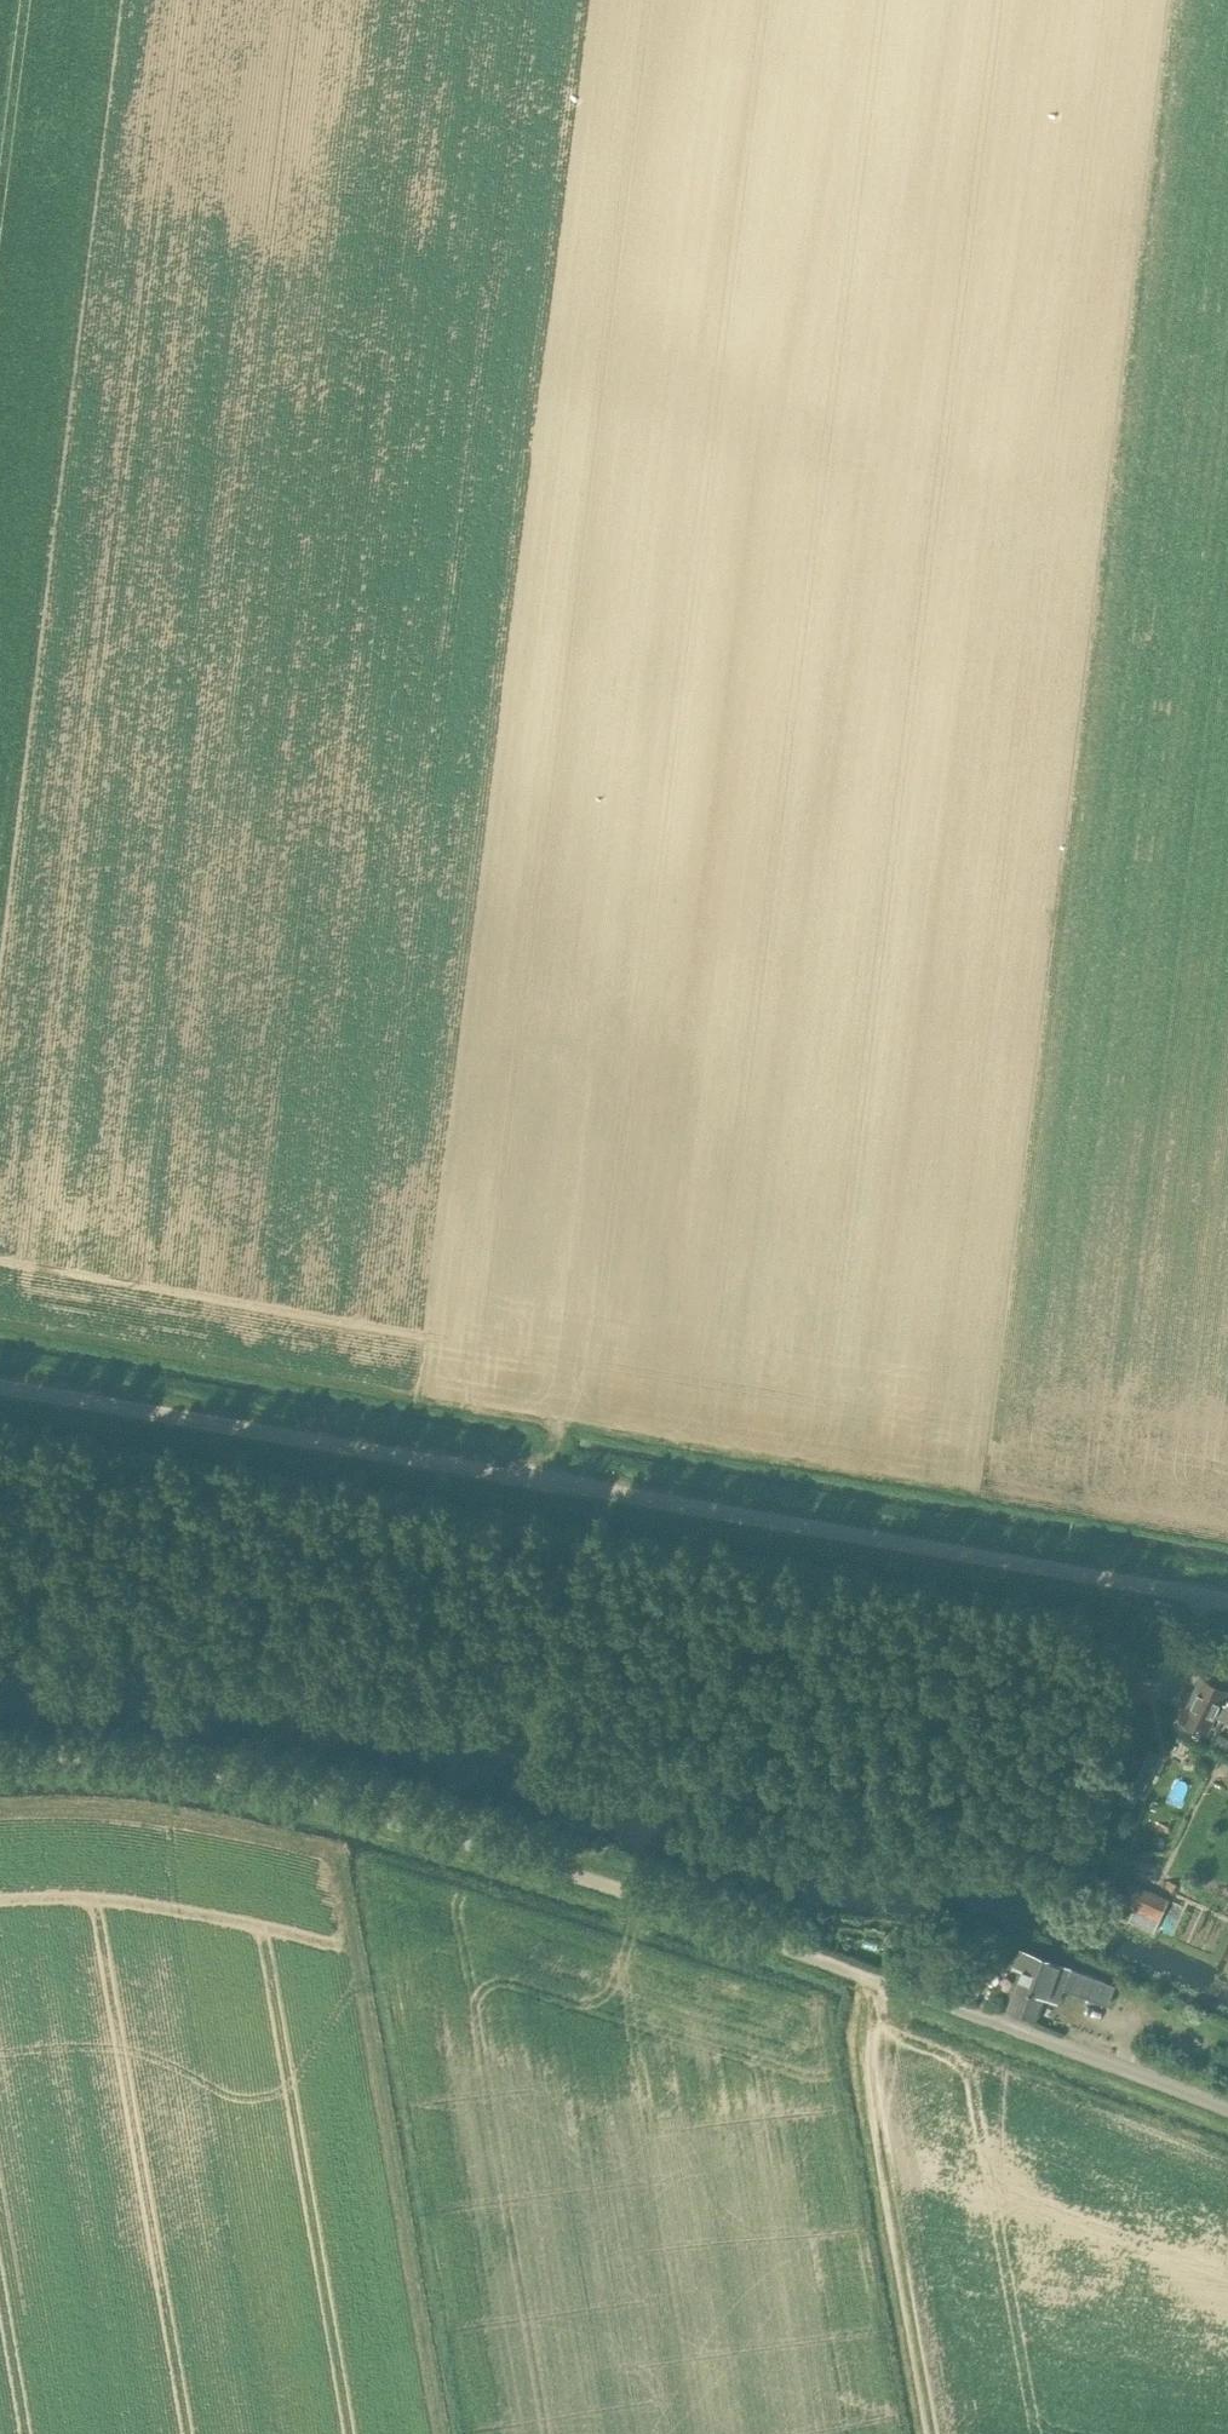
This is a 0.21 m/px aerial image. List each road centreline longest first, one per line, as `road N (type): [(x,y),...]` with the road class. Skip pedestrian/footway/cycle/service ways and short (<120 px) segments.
road 1 (unclassified): [(1227,2115),(847,1971),(372,1820),(111,1775),(0,1774)]
road 2 (unclassified): [(1227,1606),(0,1386)]

